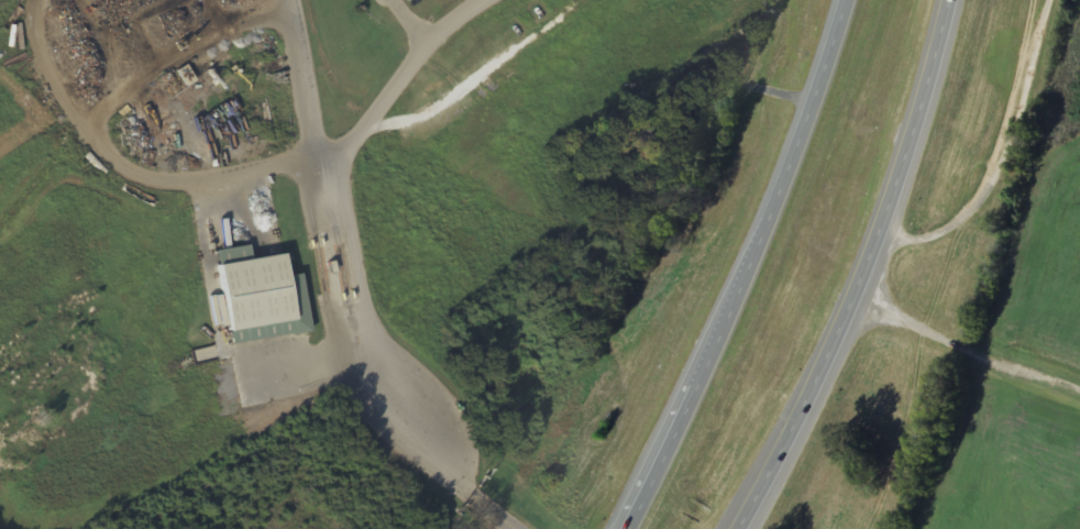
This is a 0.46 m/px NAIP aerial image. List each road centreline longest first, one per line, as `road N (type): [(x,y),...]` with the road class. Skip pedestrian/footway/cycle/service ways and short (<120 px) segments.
road 1 (trunk): [(846,0),(757,253),(627,528)]
road 2 (trunk): [(745,528),(819,389),(881,236),(934,77),(950,0)]
road 3 (residential): [(859,293),(985,359),(1079,392)]

